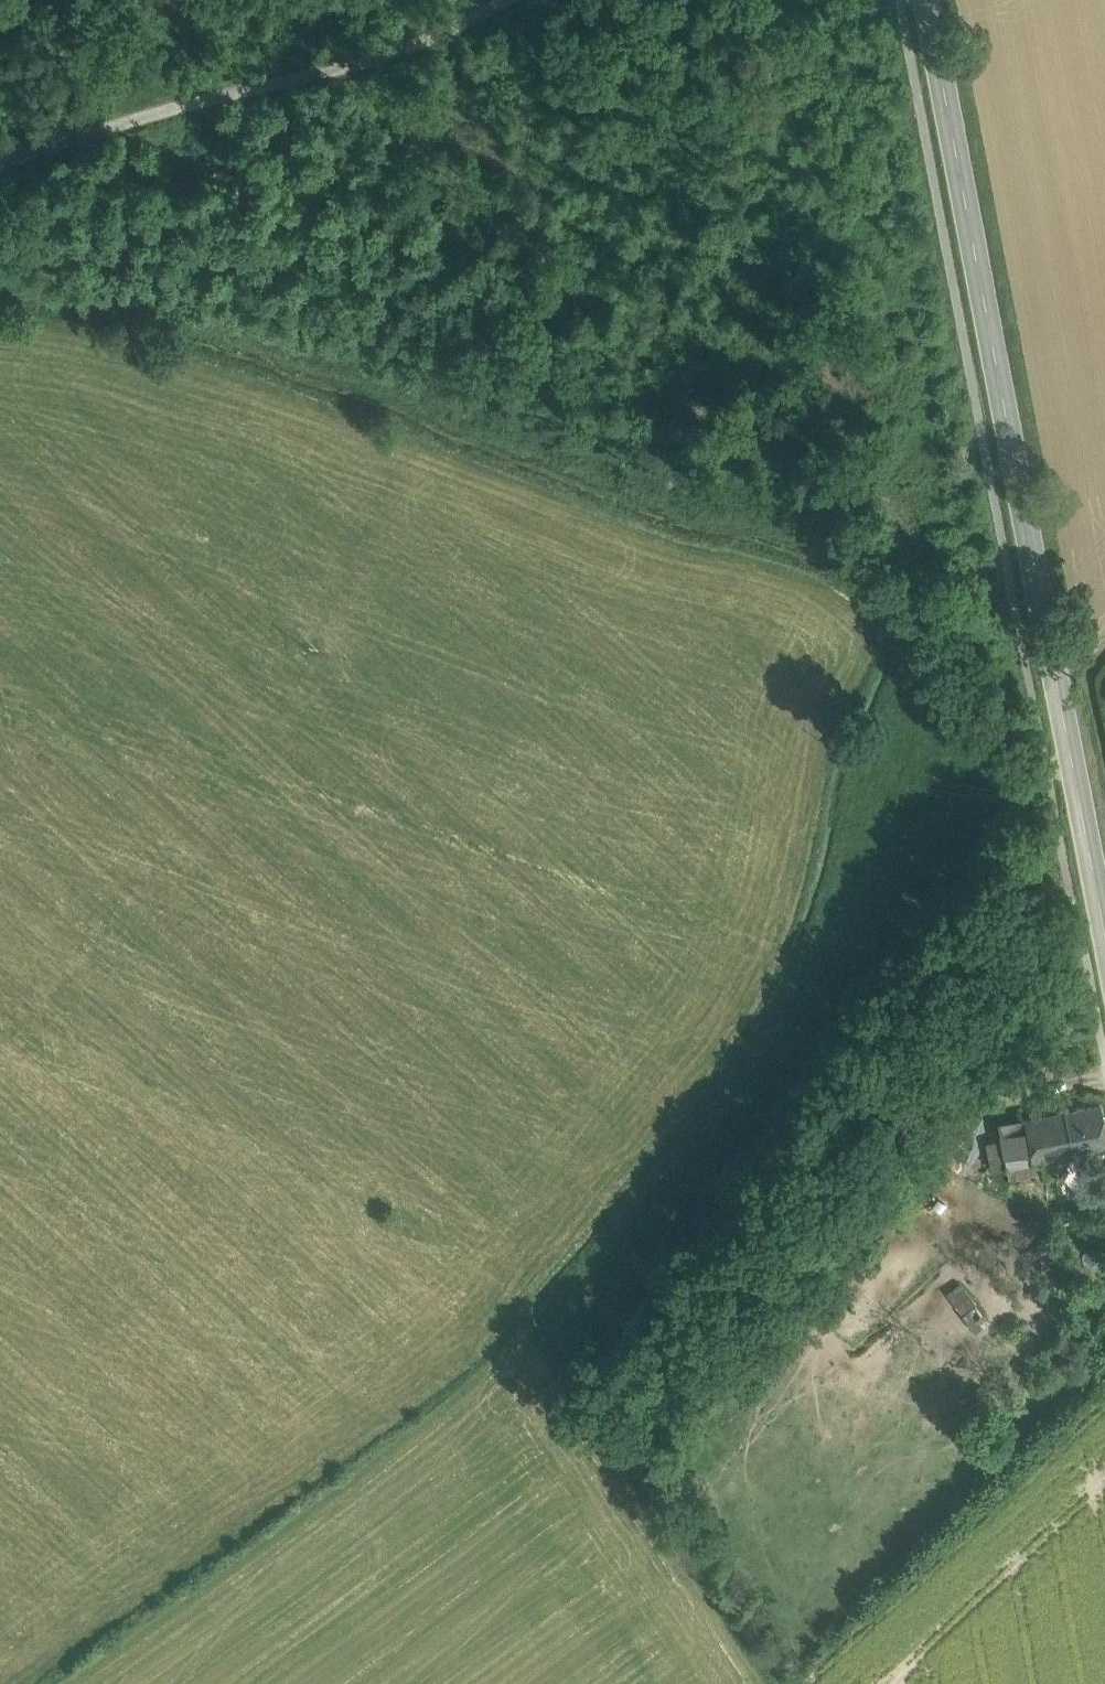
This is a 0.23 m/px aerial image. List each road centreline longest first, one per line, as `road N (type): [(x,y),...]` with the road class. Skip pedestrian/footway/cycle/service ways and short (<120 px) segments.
road 1 (secondary): [(1104,933),(928,0)]
road 2 (track): [(0,188),(432,37),(502,0)]

